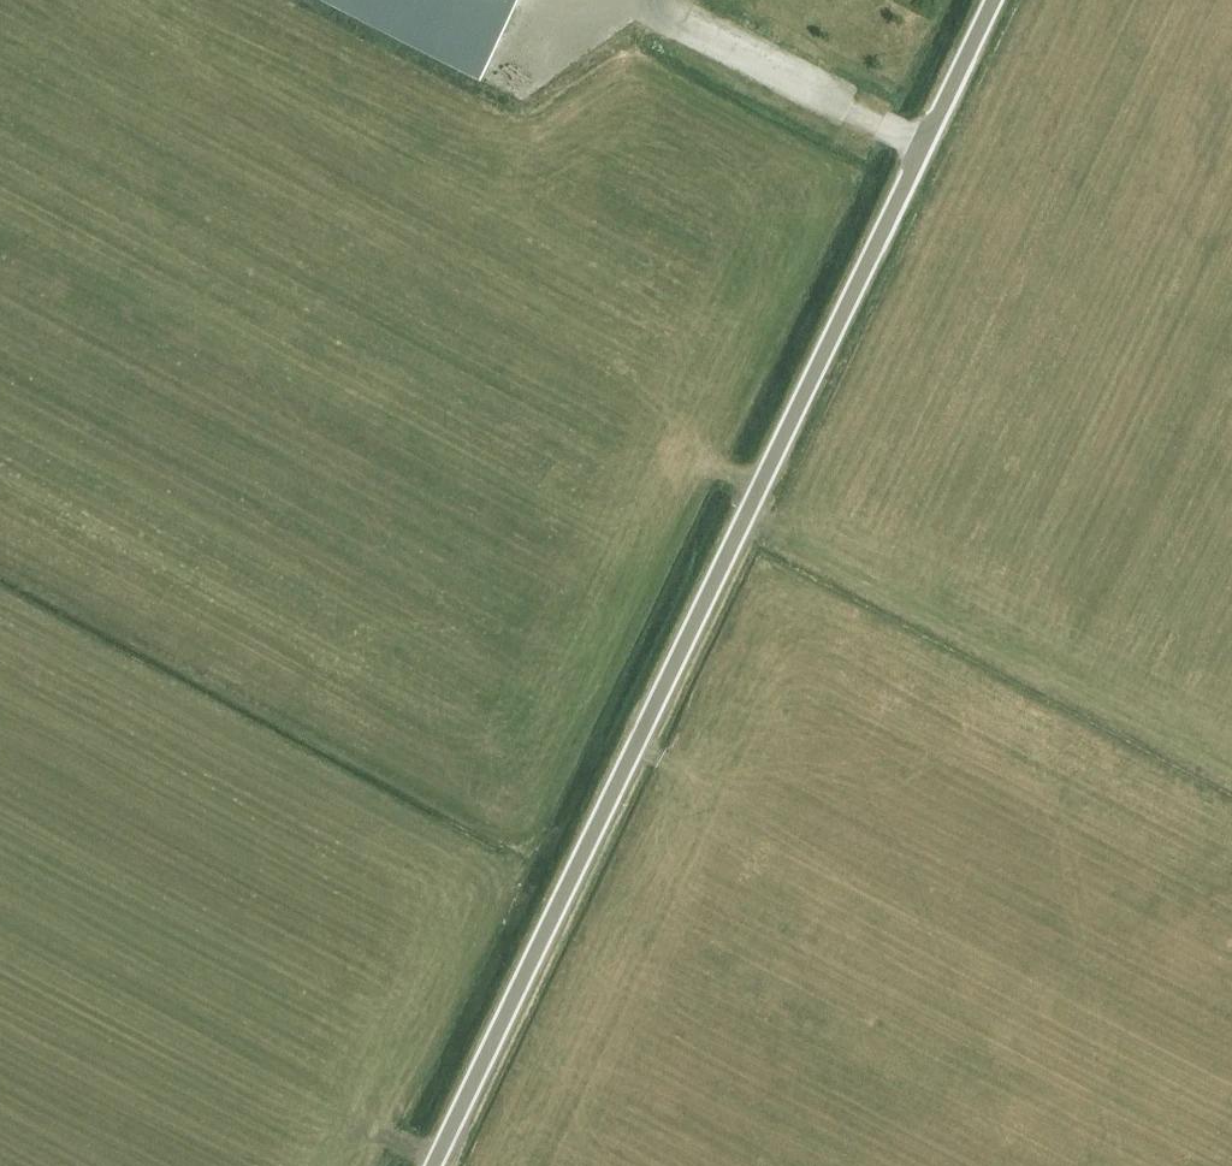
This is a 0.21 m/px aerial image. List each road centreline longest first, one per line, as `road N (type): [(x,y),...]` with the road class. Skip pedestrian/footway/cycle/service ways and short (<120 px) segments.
road 1 (unclassified): [(430,1165),(990,0)]

